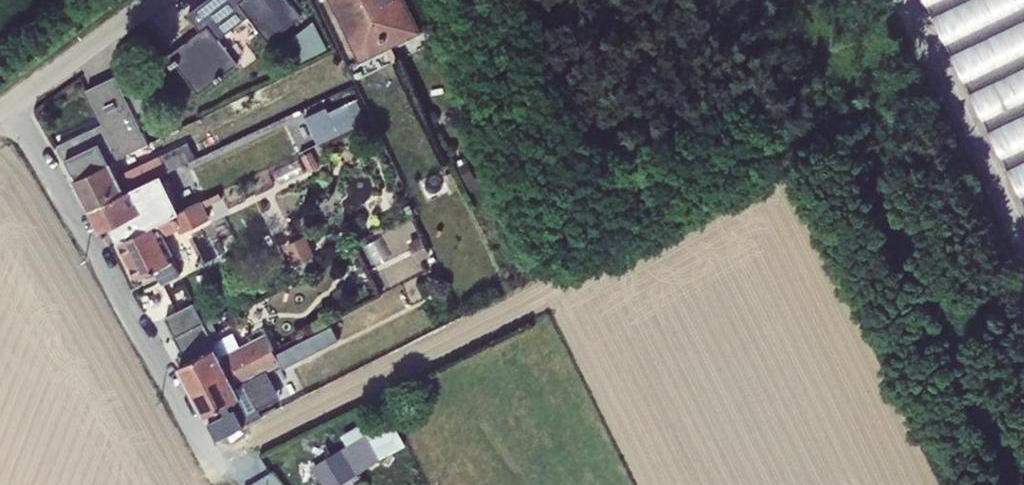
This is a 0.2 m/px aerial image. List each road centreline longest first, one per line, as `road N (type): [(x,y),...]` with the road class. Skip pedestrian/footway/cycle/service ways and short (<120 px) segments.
road 1 (unclassified): [(13,102),(217,467)]
road 2 (unclassified): [(13,102),(151,0)]

